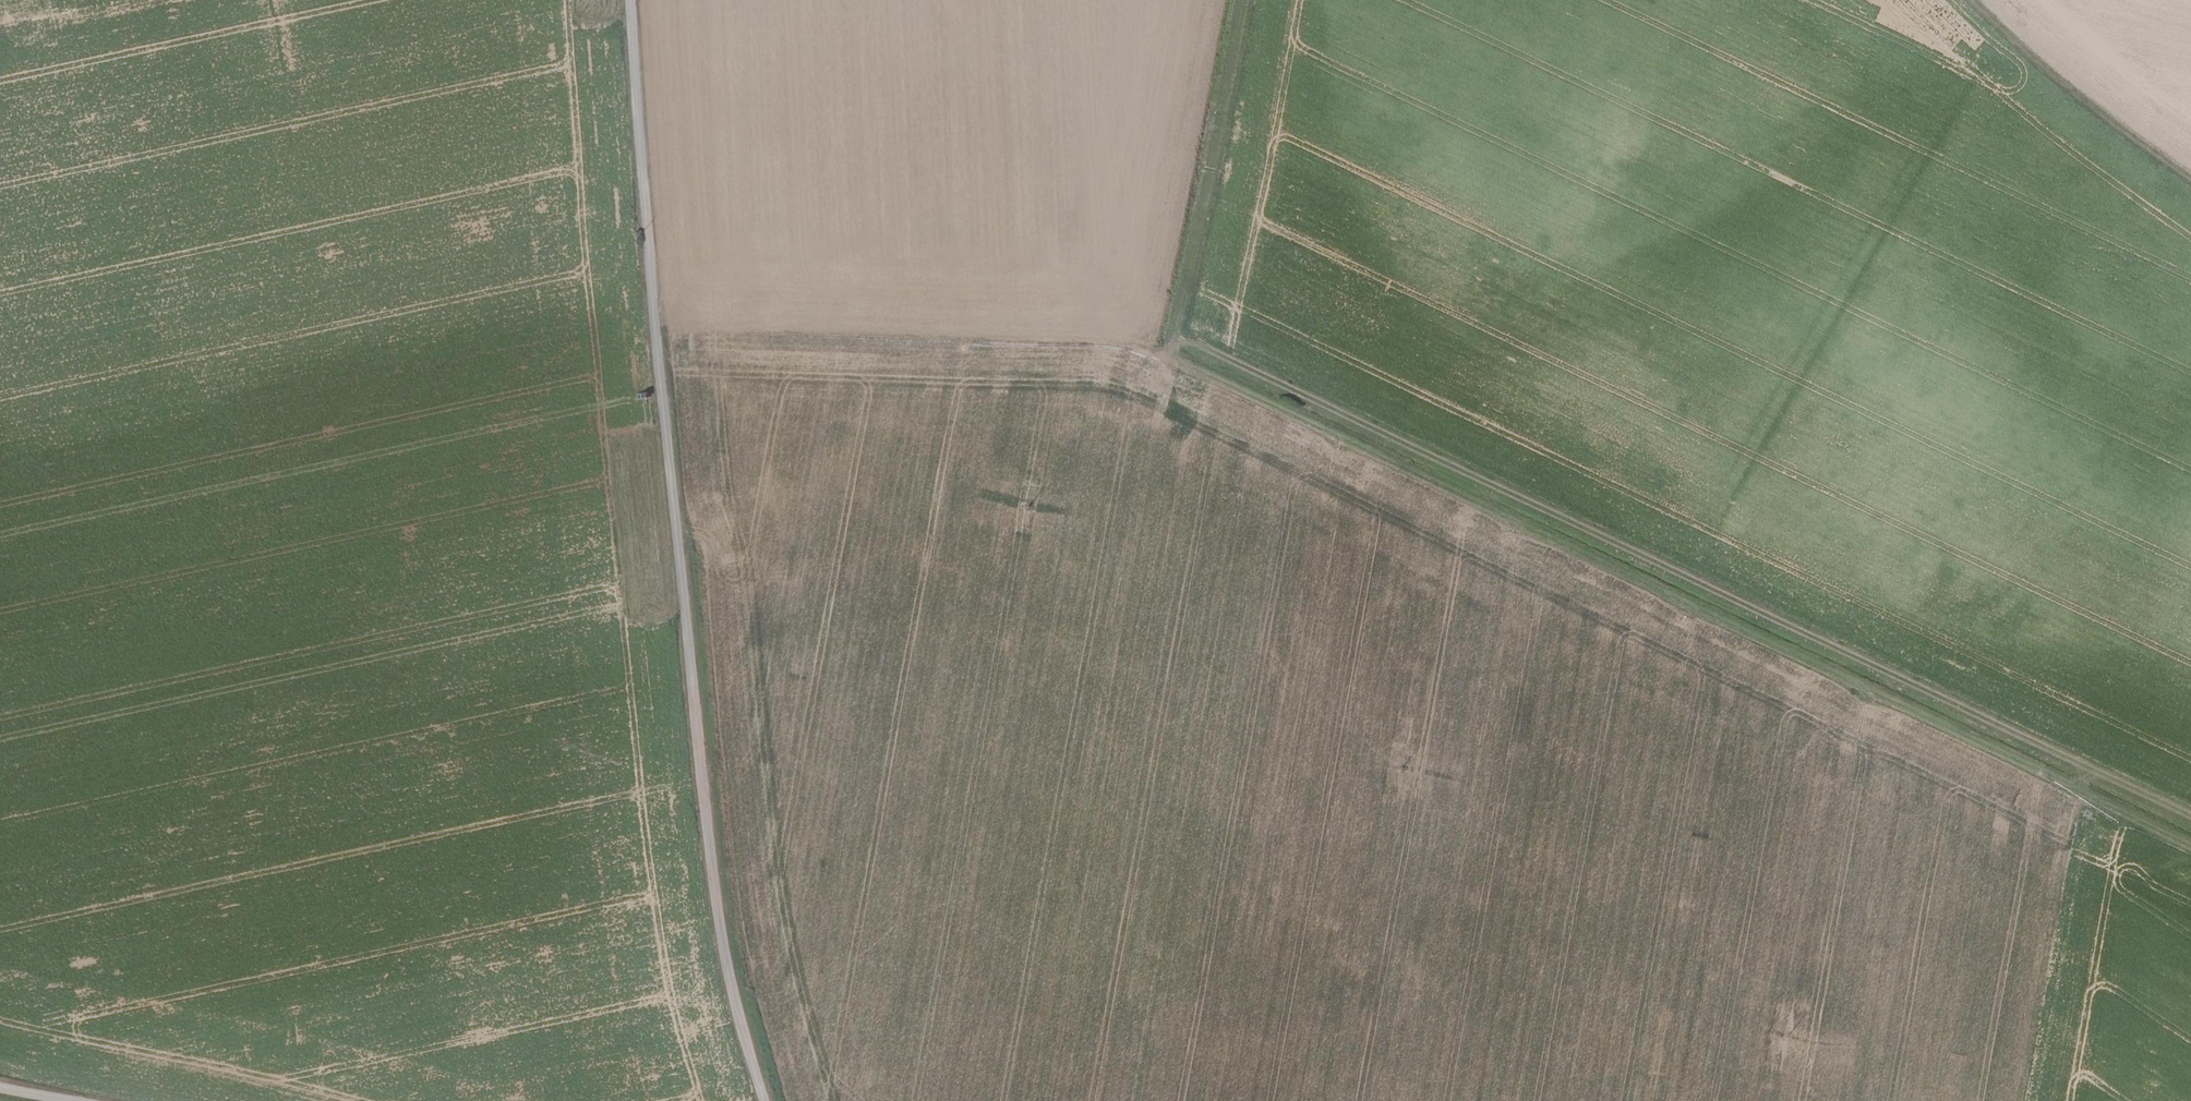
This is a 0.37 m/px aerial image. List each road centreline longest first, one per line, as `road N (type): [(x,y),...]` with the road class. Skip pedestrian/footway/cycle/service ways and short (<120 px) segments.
road 1 (track): [(771,1100),(723,916),(659,322),(634,0)]

